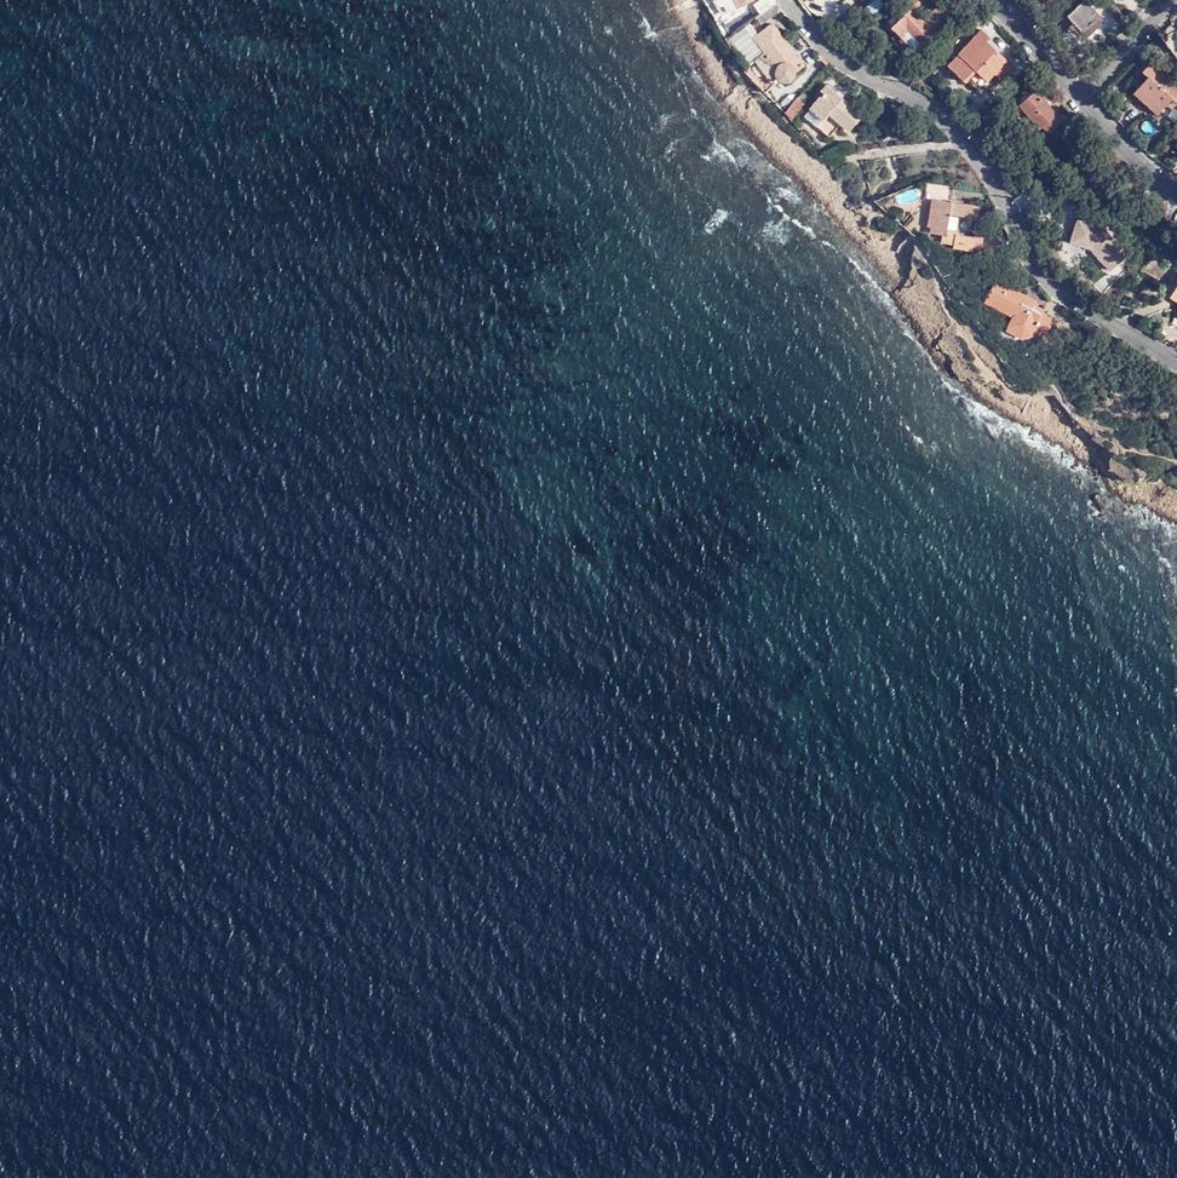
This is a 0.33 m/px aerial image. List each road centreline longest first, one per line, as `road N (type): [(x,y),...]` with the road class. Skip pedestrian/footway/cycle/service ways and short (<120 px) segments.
road 1 (residential): [(788,0),(827,55),(929,104),(965,143),(1054,289),(1176,361)]
road 2 (residential): [(1079,98),(1134,162),(1176,194)]
road 3 (residential): [(990,0),(1079,98)]
road 4 (residential): [(1079,98),(1165,0)]

